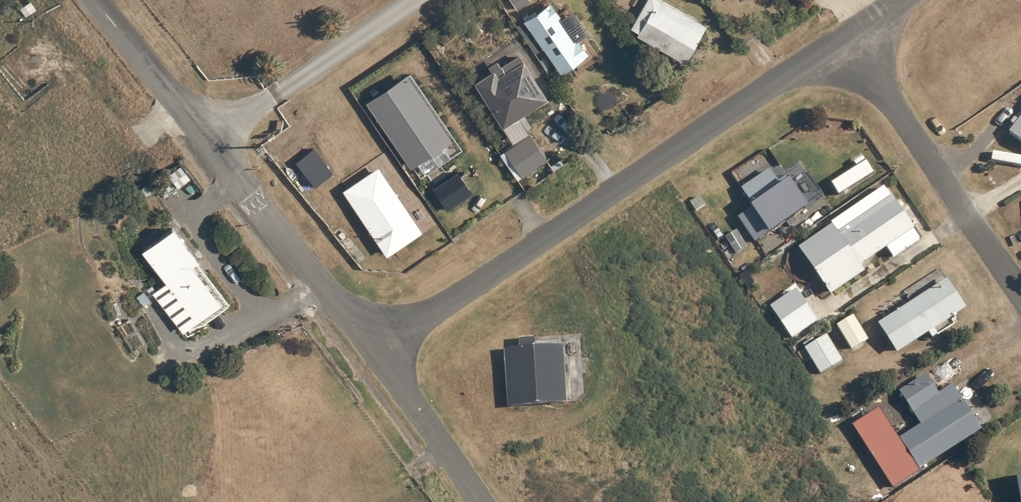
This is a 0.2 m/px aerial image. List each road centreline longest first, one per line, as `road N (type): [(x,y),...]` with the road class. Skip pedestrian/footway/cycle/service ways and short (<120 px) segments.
road 1 (residential): [(355,341),(835,42)]
road 2 (tertiary): [(355,341),(93,0)]
road 3 (residential): [(835,42),(1020,323)]
road 4 (tertiary): [(473,501),(355,341)]

